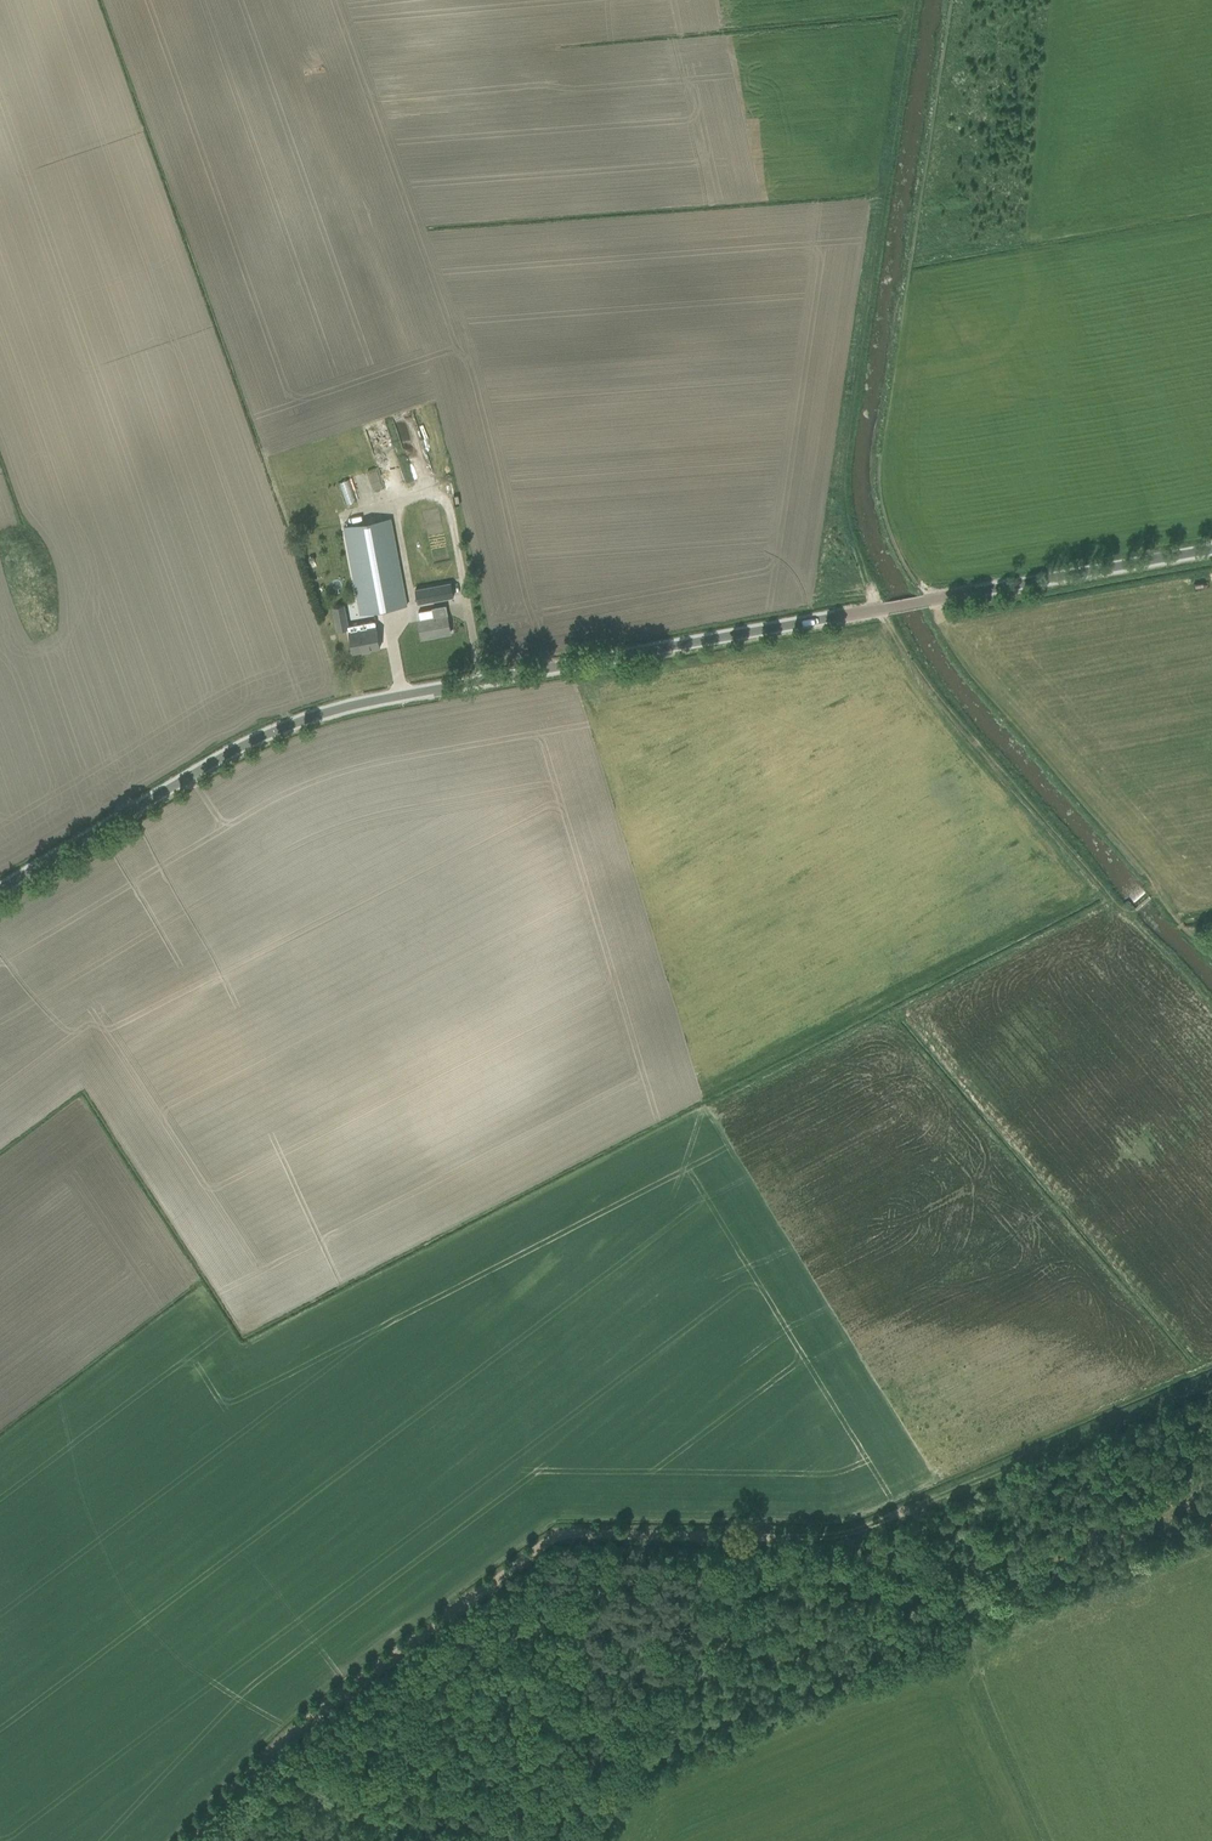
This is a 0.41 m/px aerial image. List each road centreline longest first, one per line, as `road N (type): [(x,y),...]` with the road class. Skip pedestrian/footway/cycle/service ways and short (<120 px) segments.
road 1 (unclassified): [(0,889),(236,747),(319,713),(1211,550)]
road 2 (track): [(187,1840),(291,1733),(555,1541),(575,1533),(852,1531),(1211,1377)]

